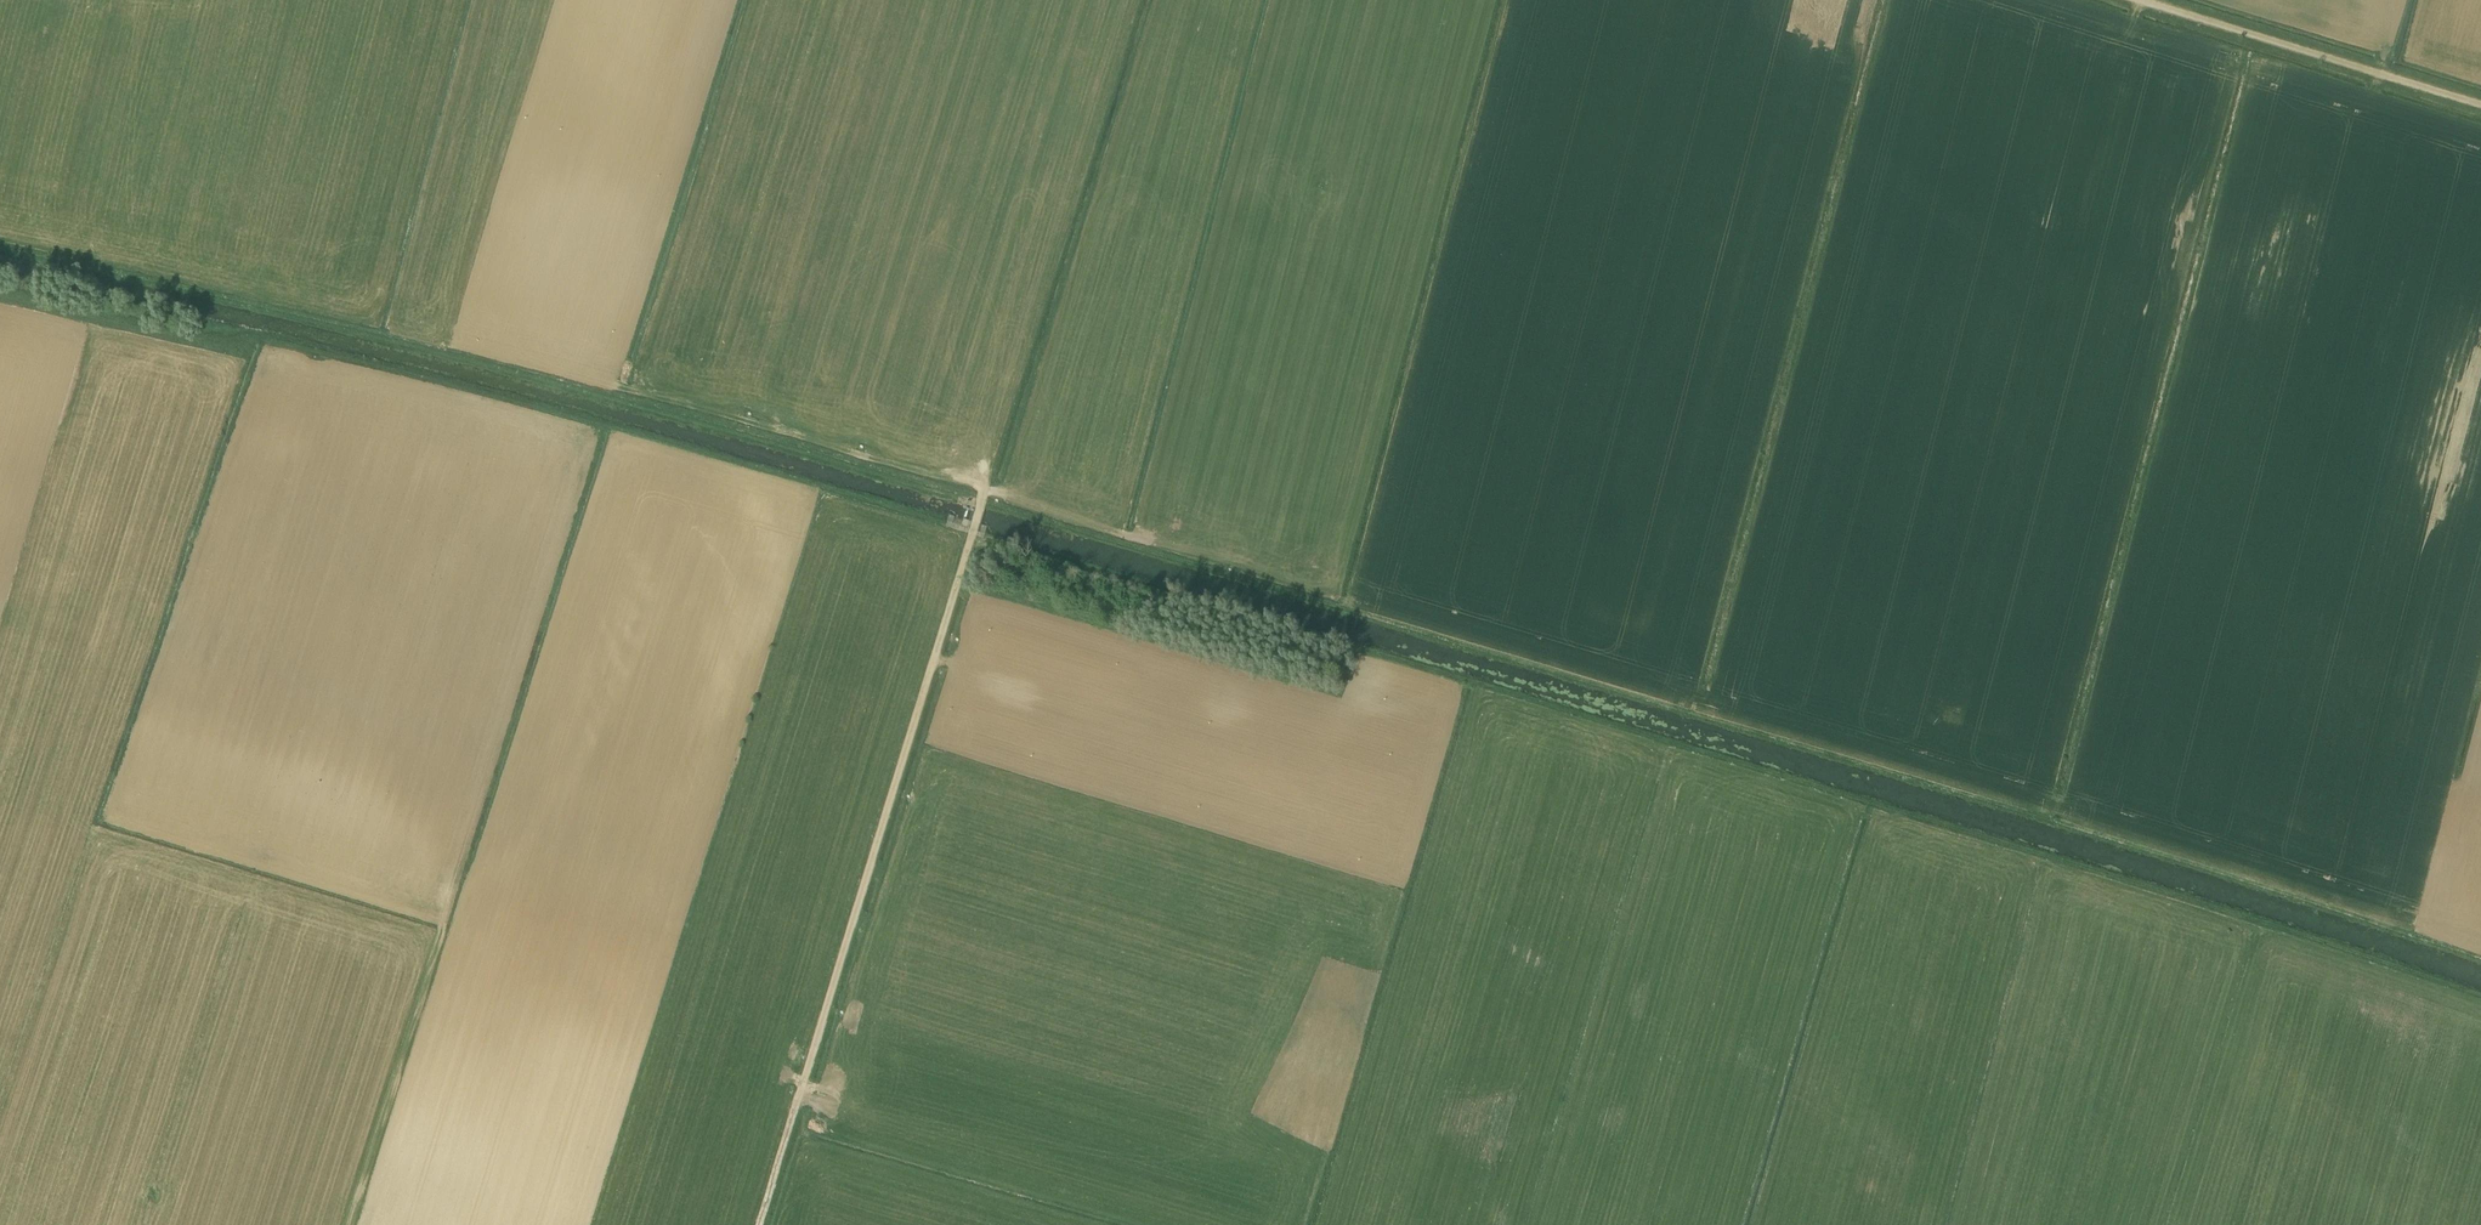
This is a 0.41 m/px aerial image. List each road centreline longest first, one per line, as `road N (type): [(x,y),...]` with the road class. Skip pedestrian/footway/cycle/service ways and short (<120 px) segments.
road 1 (track): [(624,389),(985,490),(760,1224)]
road 2 (unclassified): [(2480,105),(2141,0)]

